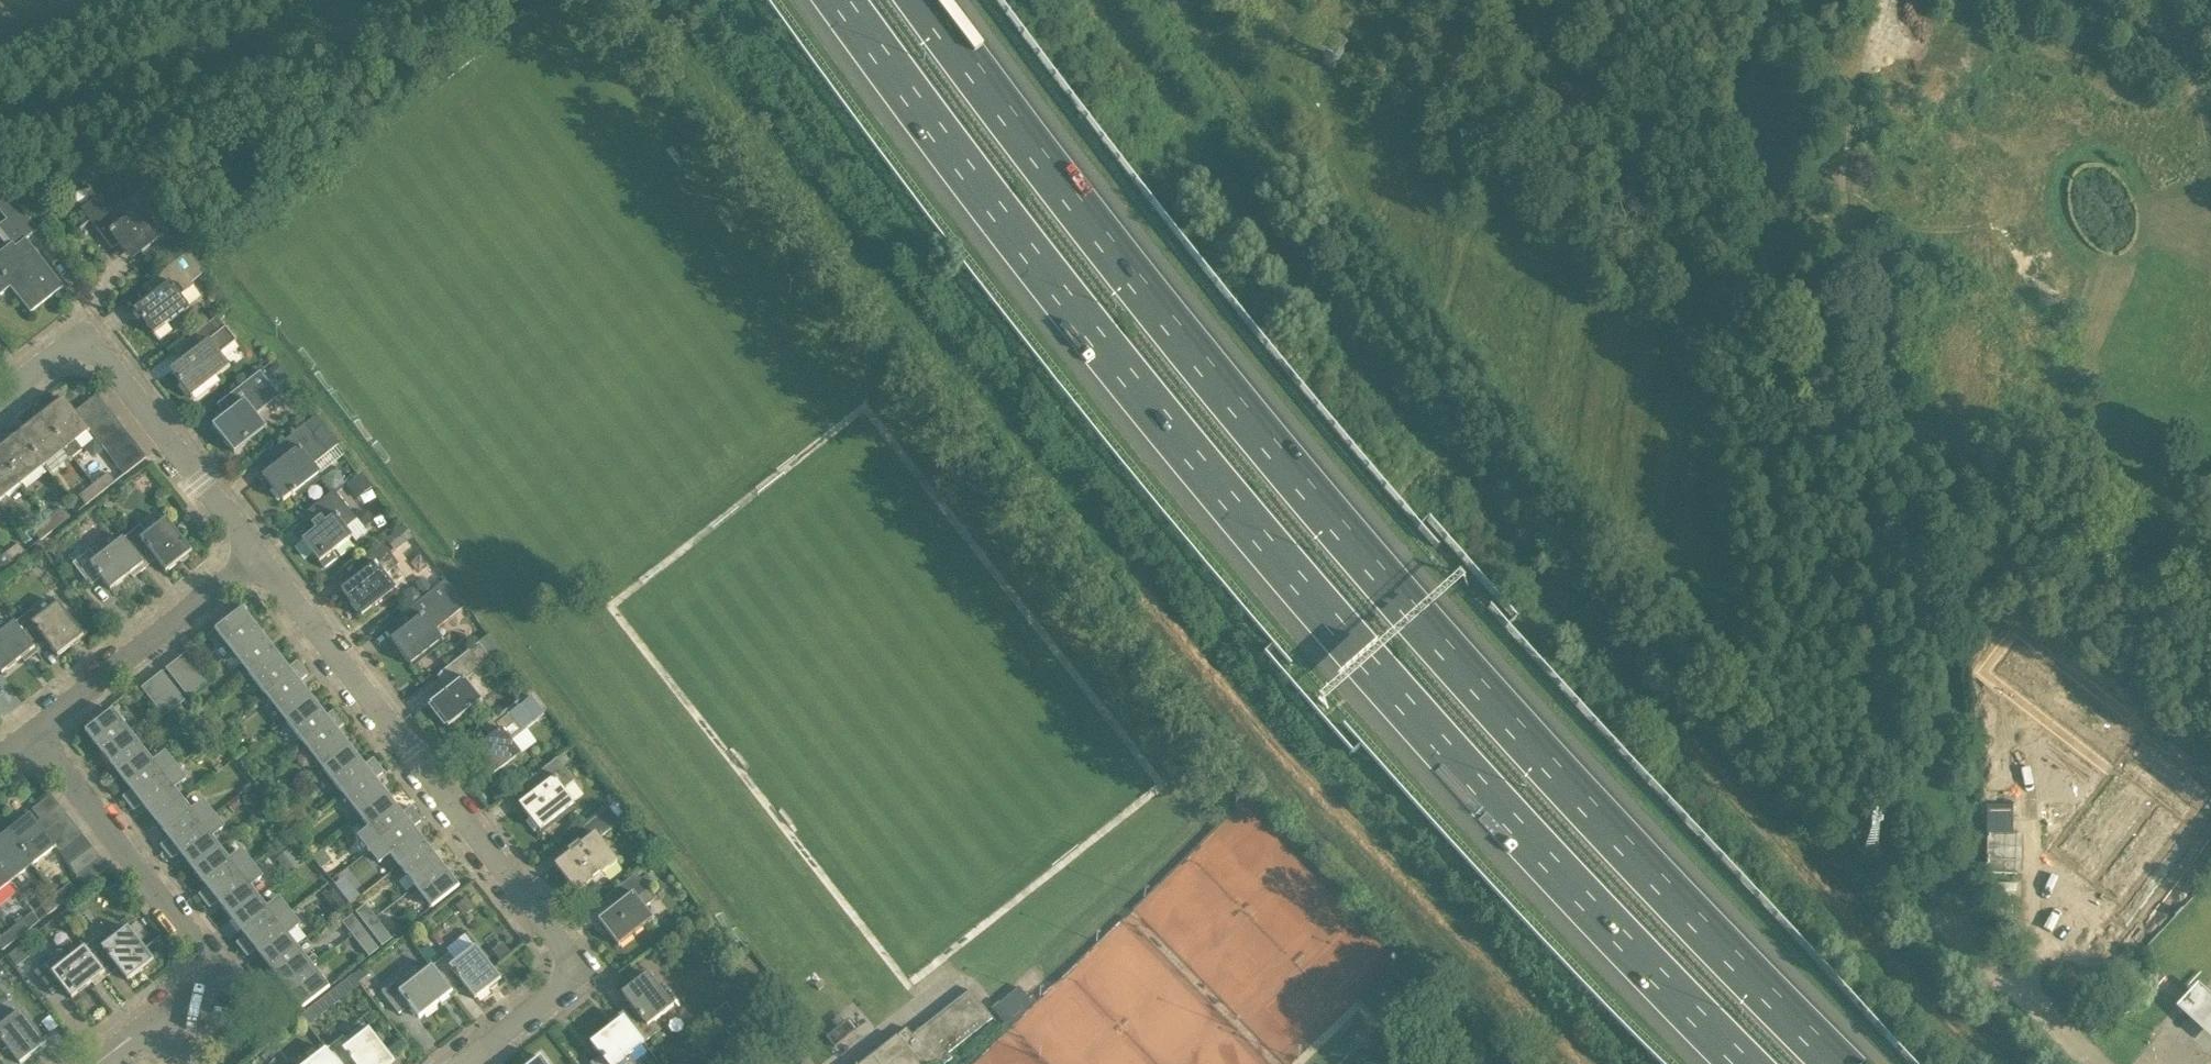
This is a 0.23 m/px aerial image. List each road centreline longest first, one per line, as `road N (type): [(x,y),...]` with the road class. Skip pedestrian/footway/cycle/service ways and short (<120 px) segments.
road 1 (track): [(1587,1063),(1283,751),(794,187),(648,0)]
road 2 (motorway): [(1833,1063),(1620,848),(1305,493),(918,0)]
road 3 (motorway): [(828,0),(1261,561),(1738,1063)]
road 4 (residential): [(260,562),(571,969),(566,986),(465,1063)]
road 5 (residential): [(0,405),(74,347),(97,352),(260,562)]
road 6 (residential): [(153,1026),(202,986),(207,953),(34,736)]
road 7 (residential): [(34,736),(260,562)]

